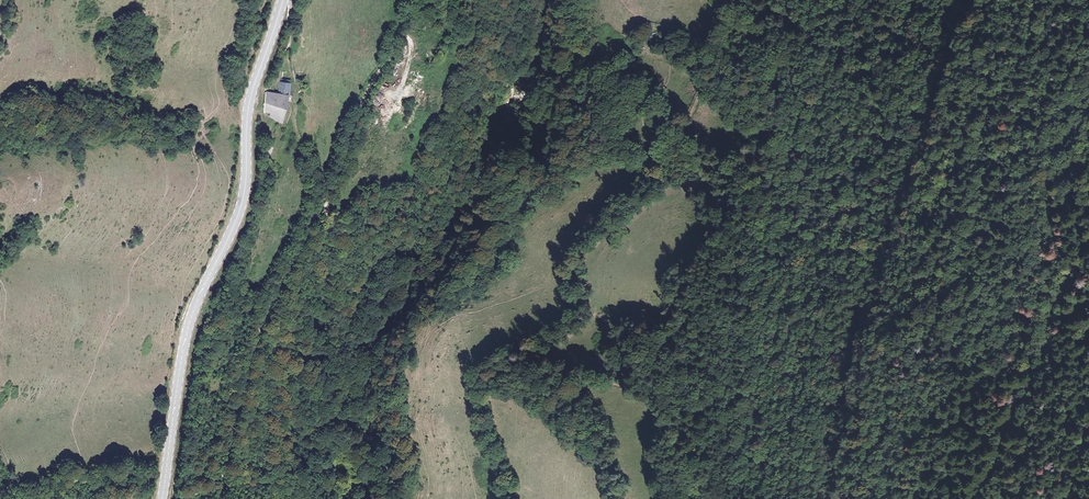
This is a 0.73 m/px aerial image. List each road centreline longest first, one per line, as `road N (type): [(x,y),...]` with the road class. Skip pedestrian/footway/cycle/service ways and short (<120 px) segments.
road 1 (track): [(218,498),(246,370),(363,101),(401,36),(400,0)]
road 2 (secondary): [(284,0),(250,100),(242,206),(189,327),(162,498)]
road 3 (track): [(1088,245),(1064,283),(1044,358),(979,498)]

